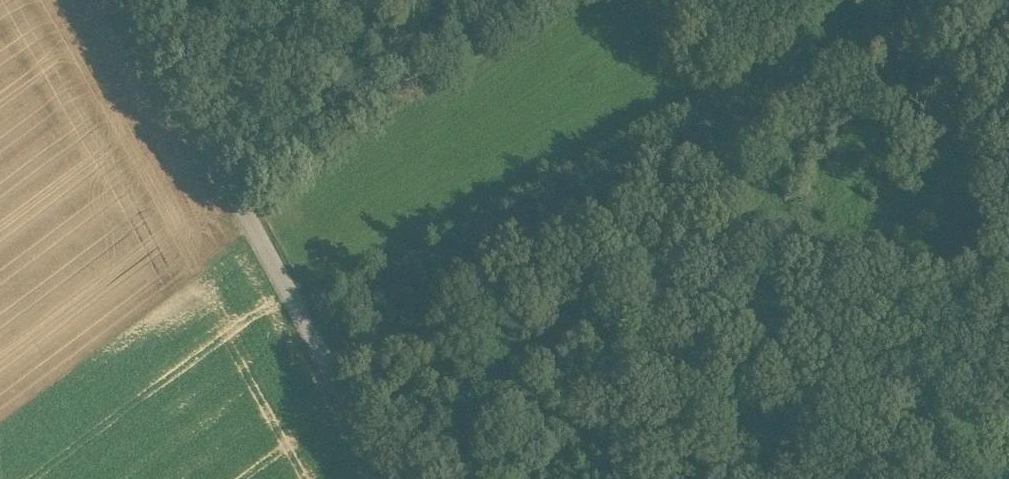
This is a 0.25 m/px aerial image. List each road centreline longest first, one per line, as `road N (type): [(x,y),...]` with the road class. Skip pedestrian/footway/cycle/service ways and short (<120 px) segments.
road 1 (unclassified): [(401,478),(130,0)]

